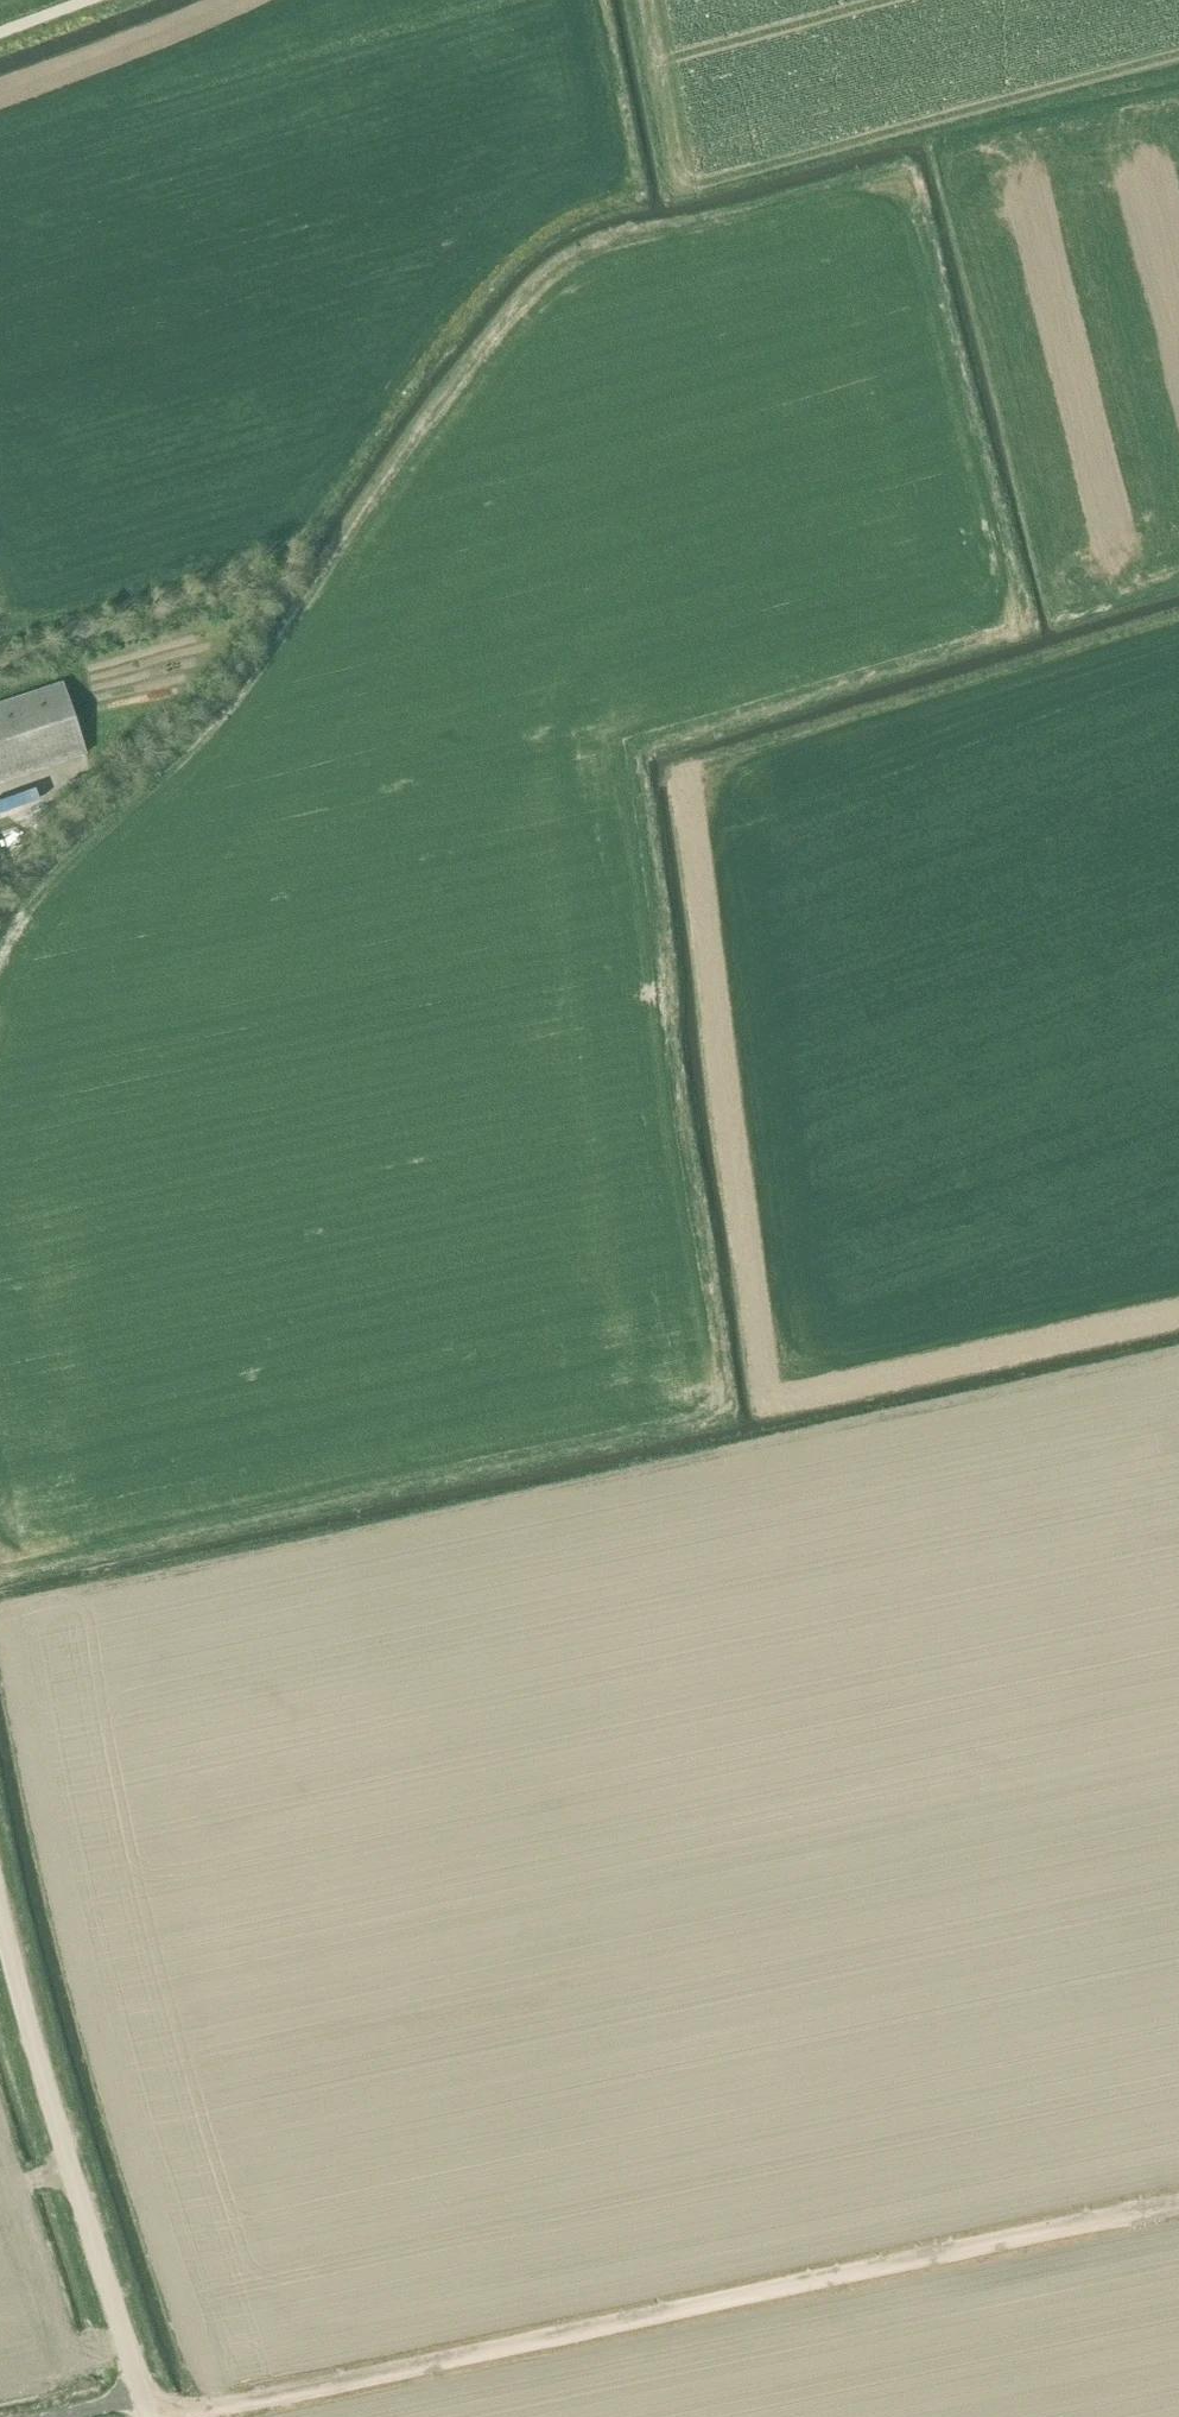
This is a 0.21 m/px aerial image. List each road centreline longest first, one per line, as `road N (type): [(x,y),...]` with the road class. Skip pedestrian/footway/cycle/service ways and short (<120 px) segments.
road 1 (track): [(1178,2206),(152,2416)]
road 2 (unclassified): [(148,2416),(0,1915)]

